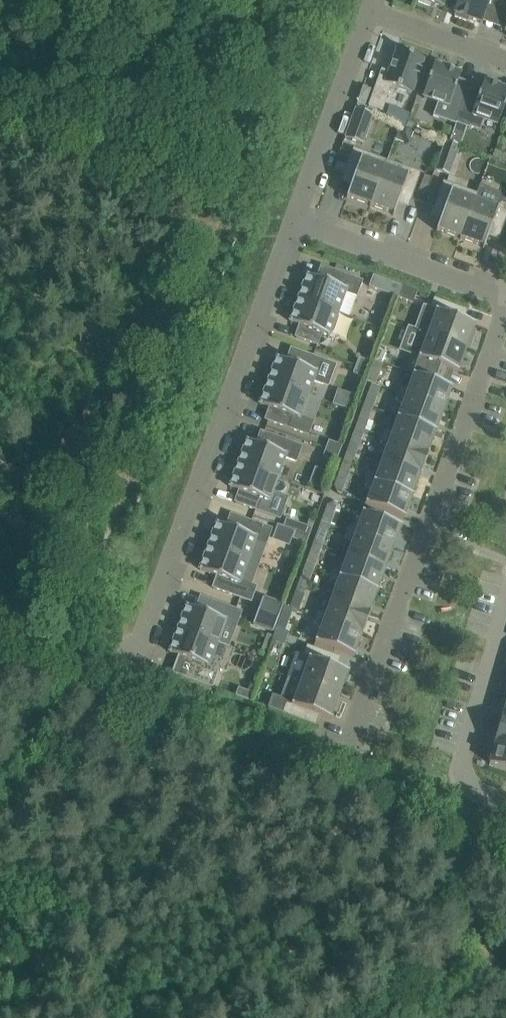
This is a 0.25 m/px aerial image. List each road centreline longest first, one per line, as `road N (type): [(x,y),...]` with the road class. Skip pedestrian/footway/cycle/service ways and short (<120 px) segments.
road 1 (track): [(77,670),(304,0)]
road 2 (residential): [(134,663),(296,218)]
road 3 (residential): [(505,309),(344,751)]
road 4 (residential): [(296,218),(505,298)]
road 5 (residential): [(296,218),(373,11)]
road 6 (residential): [(505,611),(467,749),(467,777),(482,795),(505,805)]
road 7 (residential): [(373,11),(505,60)]

